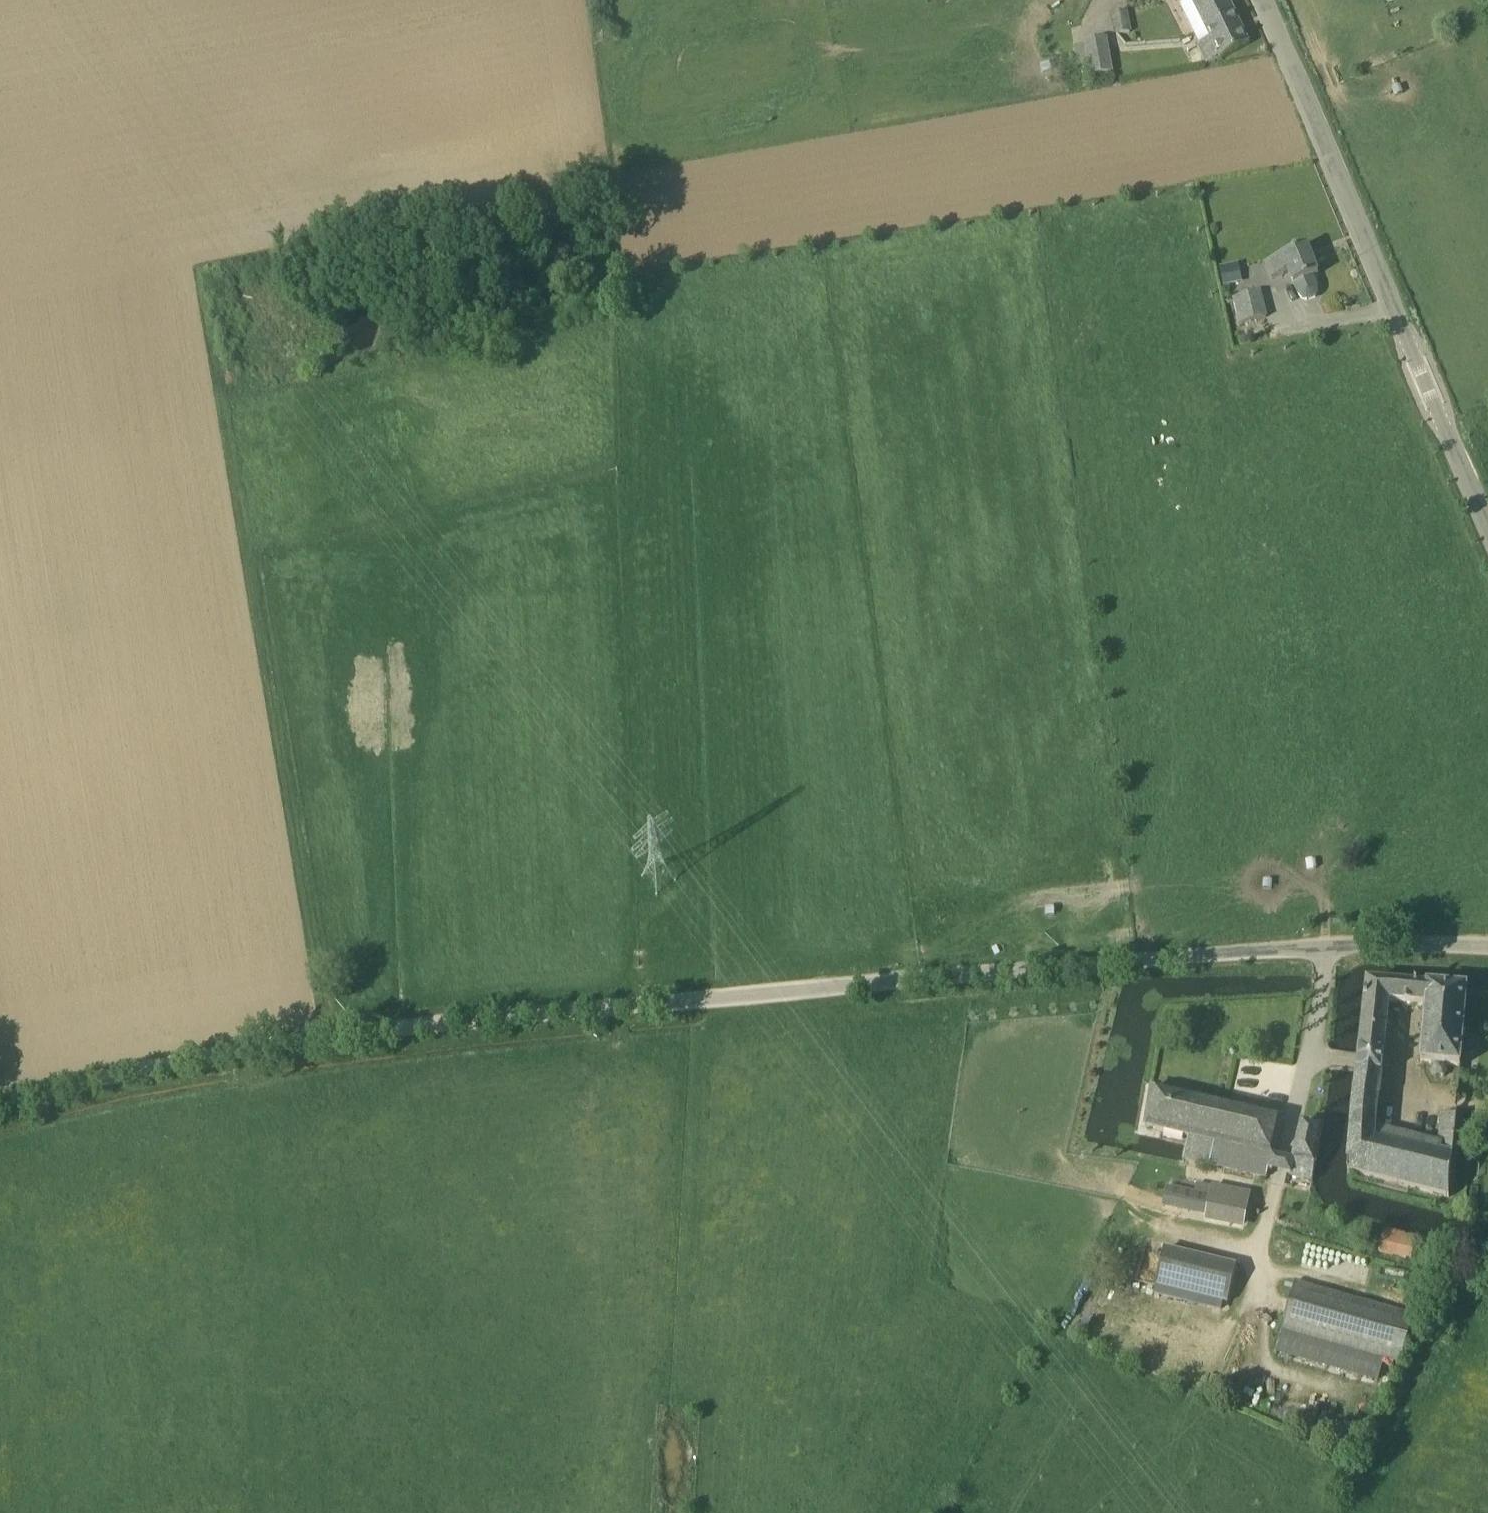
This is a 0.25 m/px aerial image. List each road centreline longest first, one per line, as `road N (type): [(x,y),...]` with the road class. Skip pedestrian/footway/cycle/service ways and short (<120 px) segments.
road 1 (unclassified): [(1487,947),(1370,945),(1069,965),(425,1026),(223,1055),(0,1106)]
road 2 (tertiary): [(1487,527),(1263,0)]

